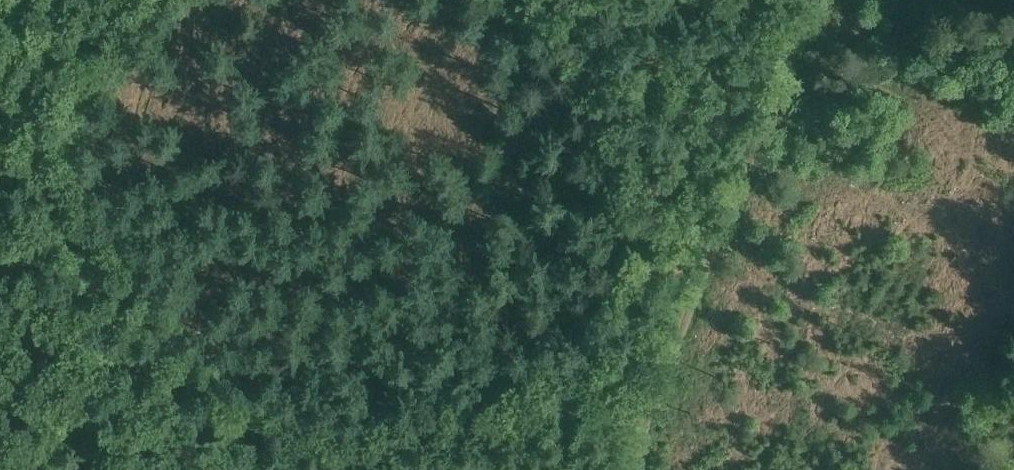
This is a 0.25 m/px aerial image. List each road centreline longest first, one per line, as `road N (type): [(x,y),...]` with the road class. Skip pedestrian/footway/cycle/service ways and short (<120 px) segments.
road 1 (track): [(604,469),(792,0)]

